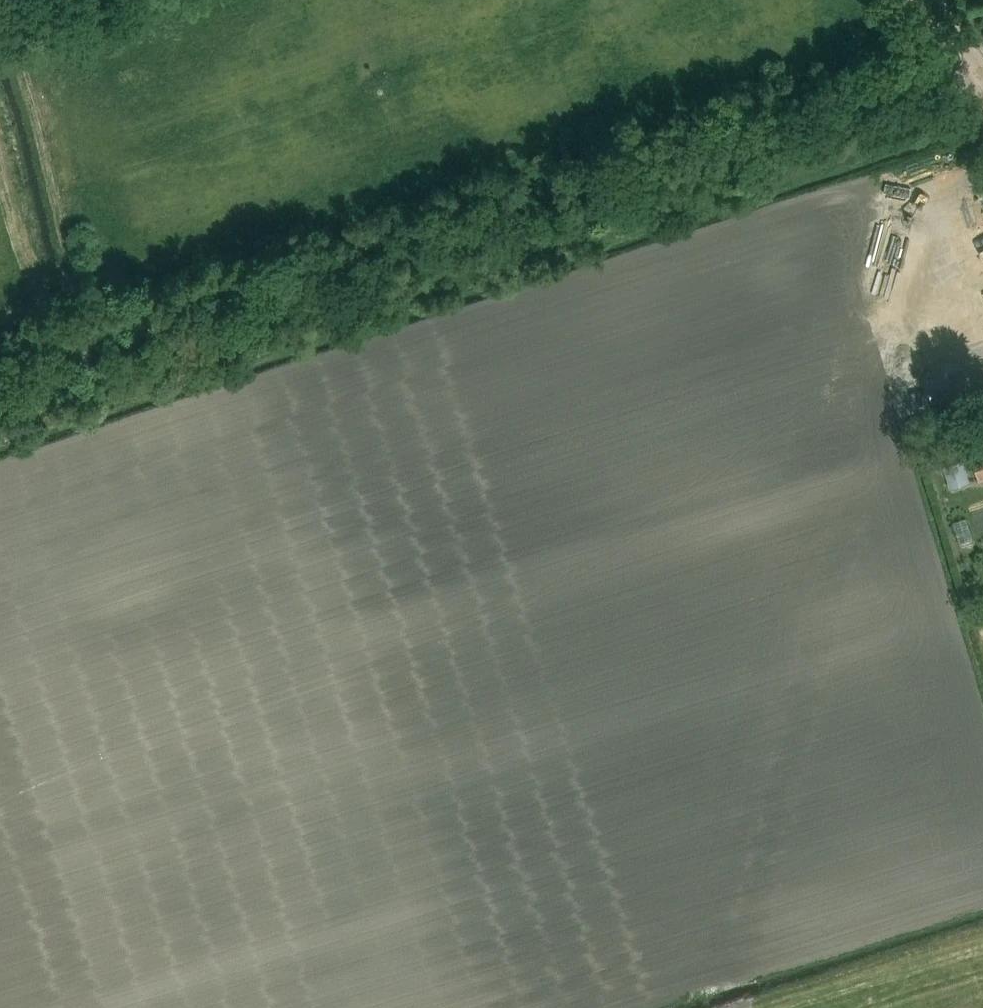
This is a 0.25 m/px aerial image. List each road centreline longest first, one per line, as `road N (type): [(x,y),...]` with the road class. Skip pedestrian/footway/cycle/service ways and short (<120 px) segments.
road 1 (unclassified): [(982,112),(908,0)]

